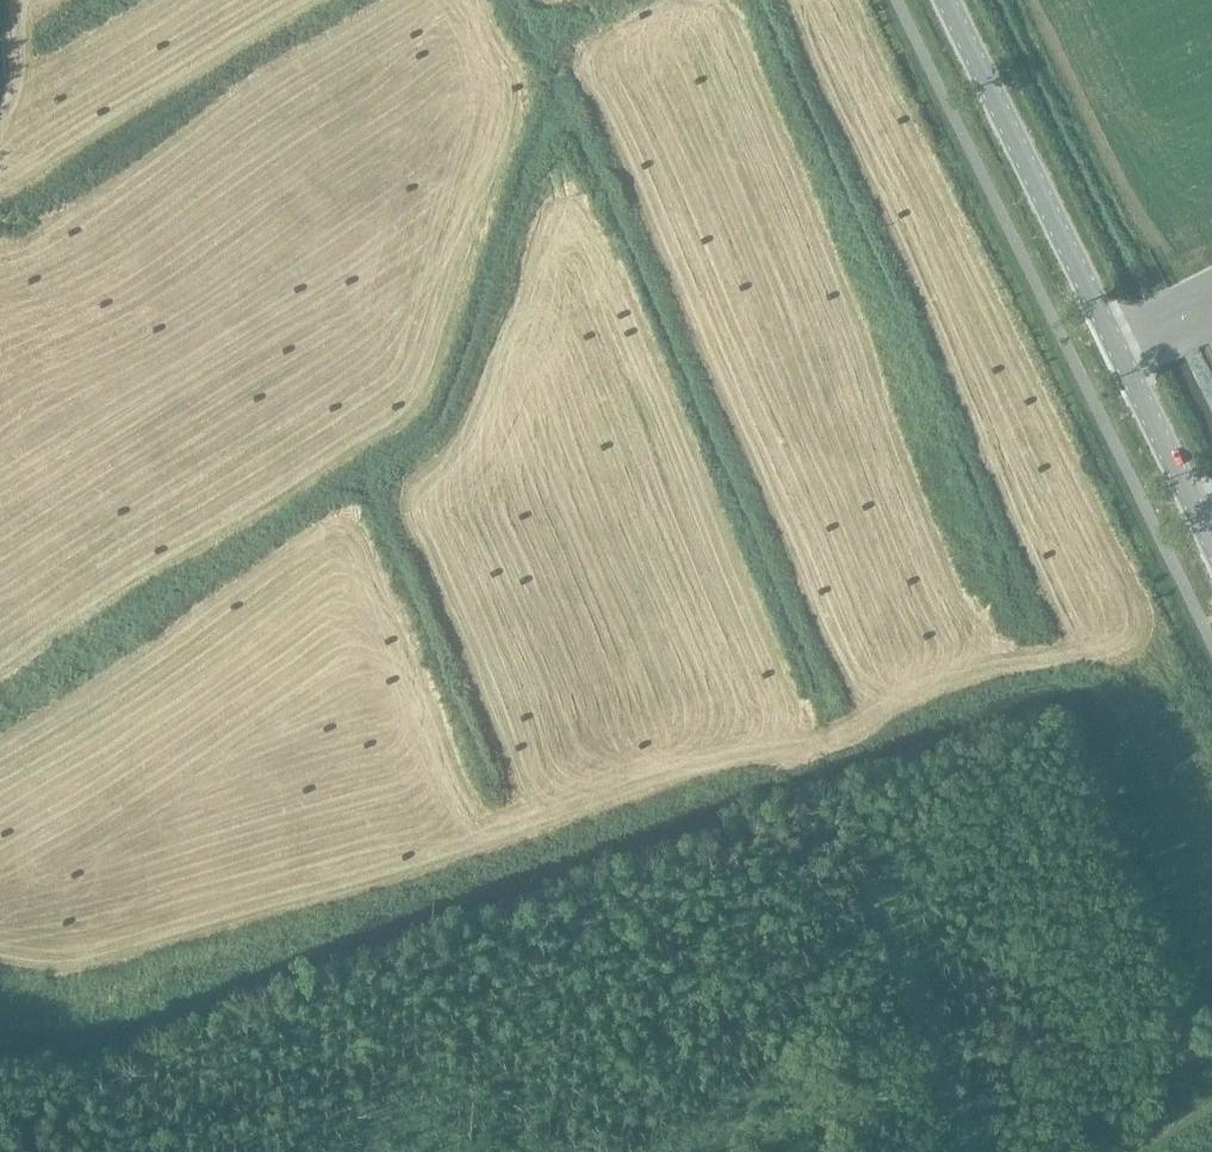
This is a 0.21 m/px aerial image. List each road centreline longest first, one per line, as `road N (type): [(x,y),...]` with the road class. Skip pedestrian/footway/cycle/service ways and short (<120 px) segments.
road 1 (unclassified): [(1211,545),(948,0)]

